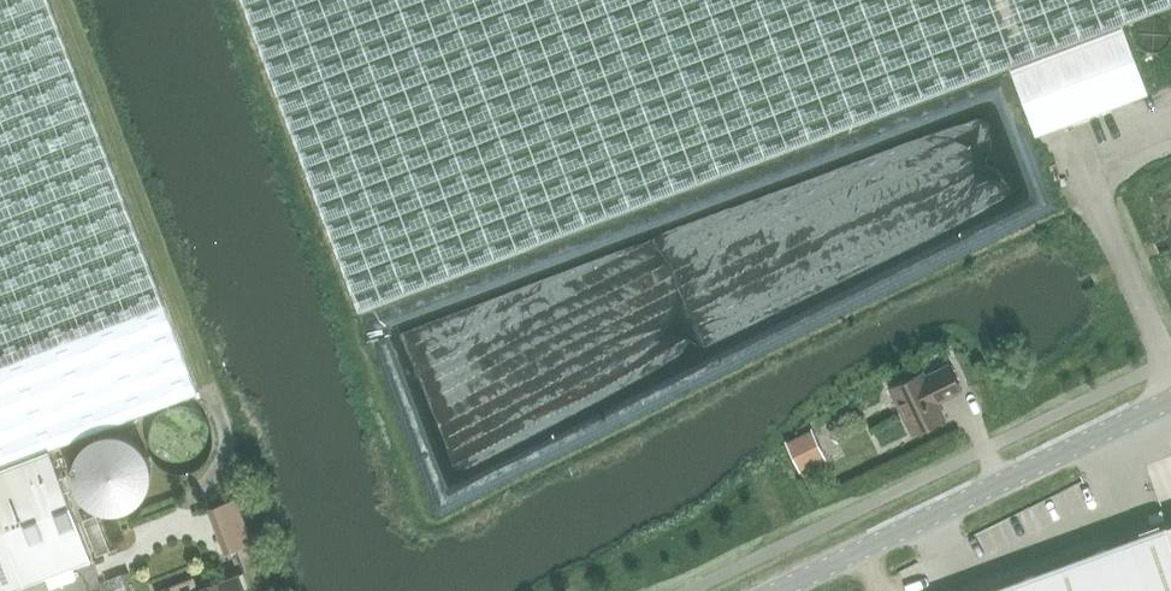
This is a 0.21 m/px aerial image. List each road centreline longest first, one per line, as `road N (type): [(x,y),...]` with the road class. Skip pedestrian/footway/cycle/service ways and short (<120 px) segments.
road 1 (unclassified): [(775,590),(1170,398)]

